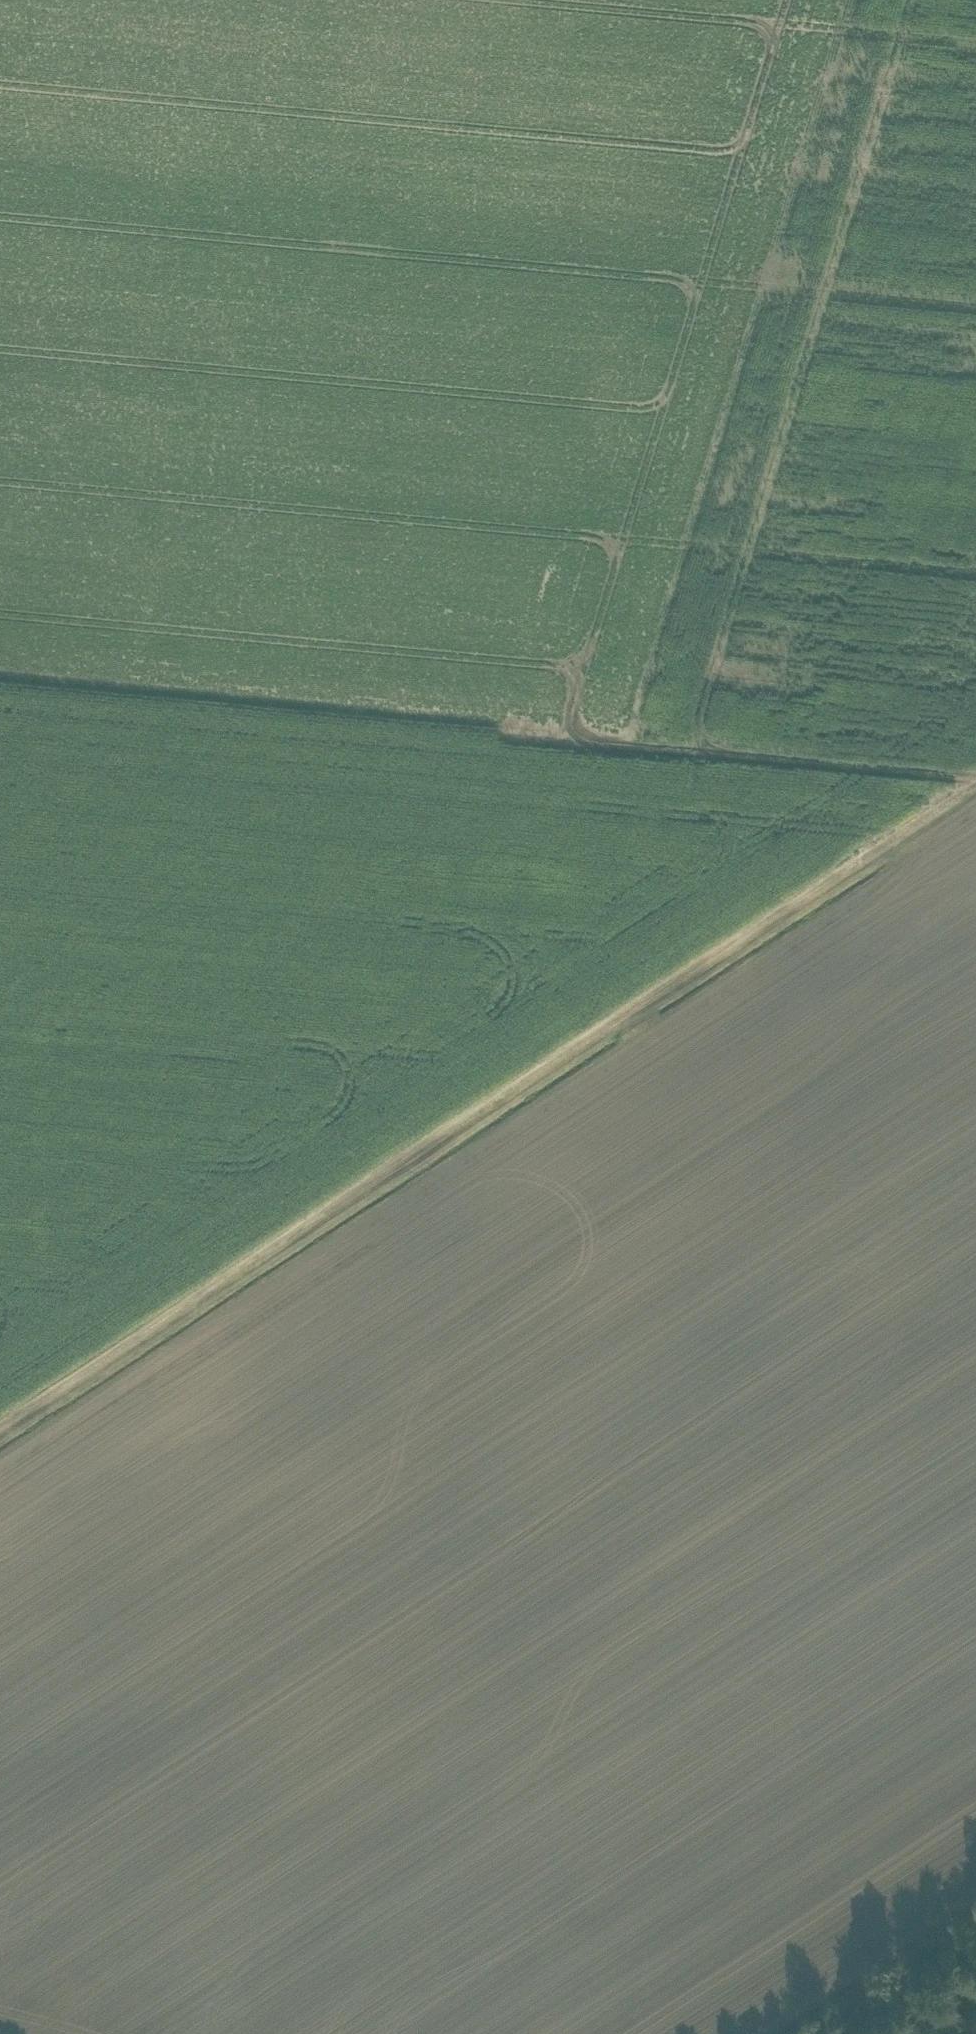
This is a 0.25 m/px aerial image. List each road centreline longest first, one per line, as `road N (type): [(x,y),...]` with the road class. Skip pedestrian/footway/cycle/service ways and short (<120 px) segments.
road 1 (track): [(975,788),(0,1431)]

